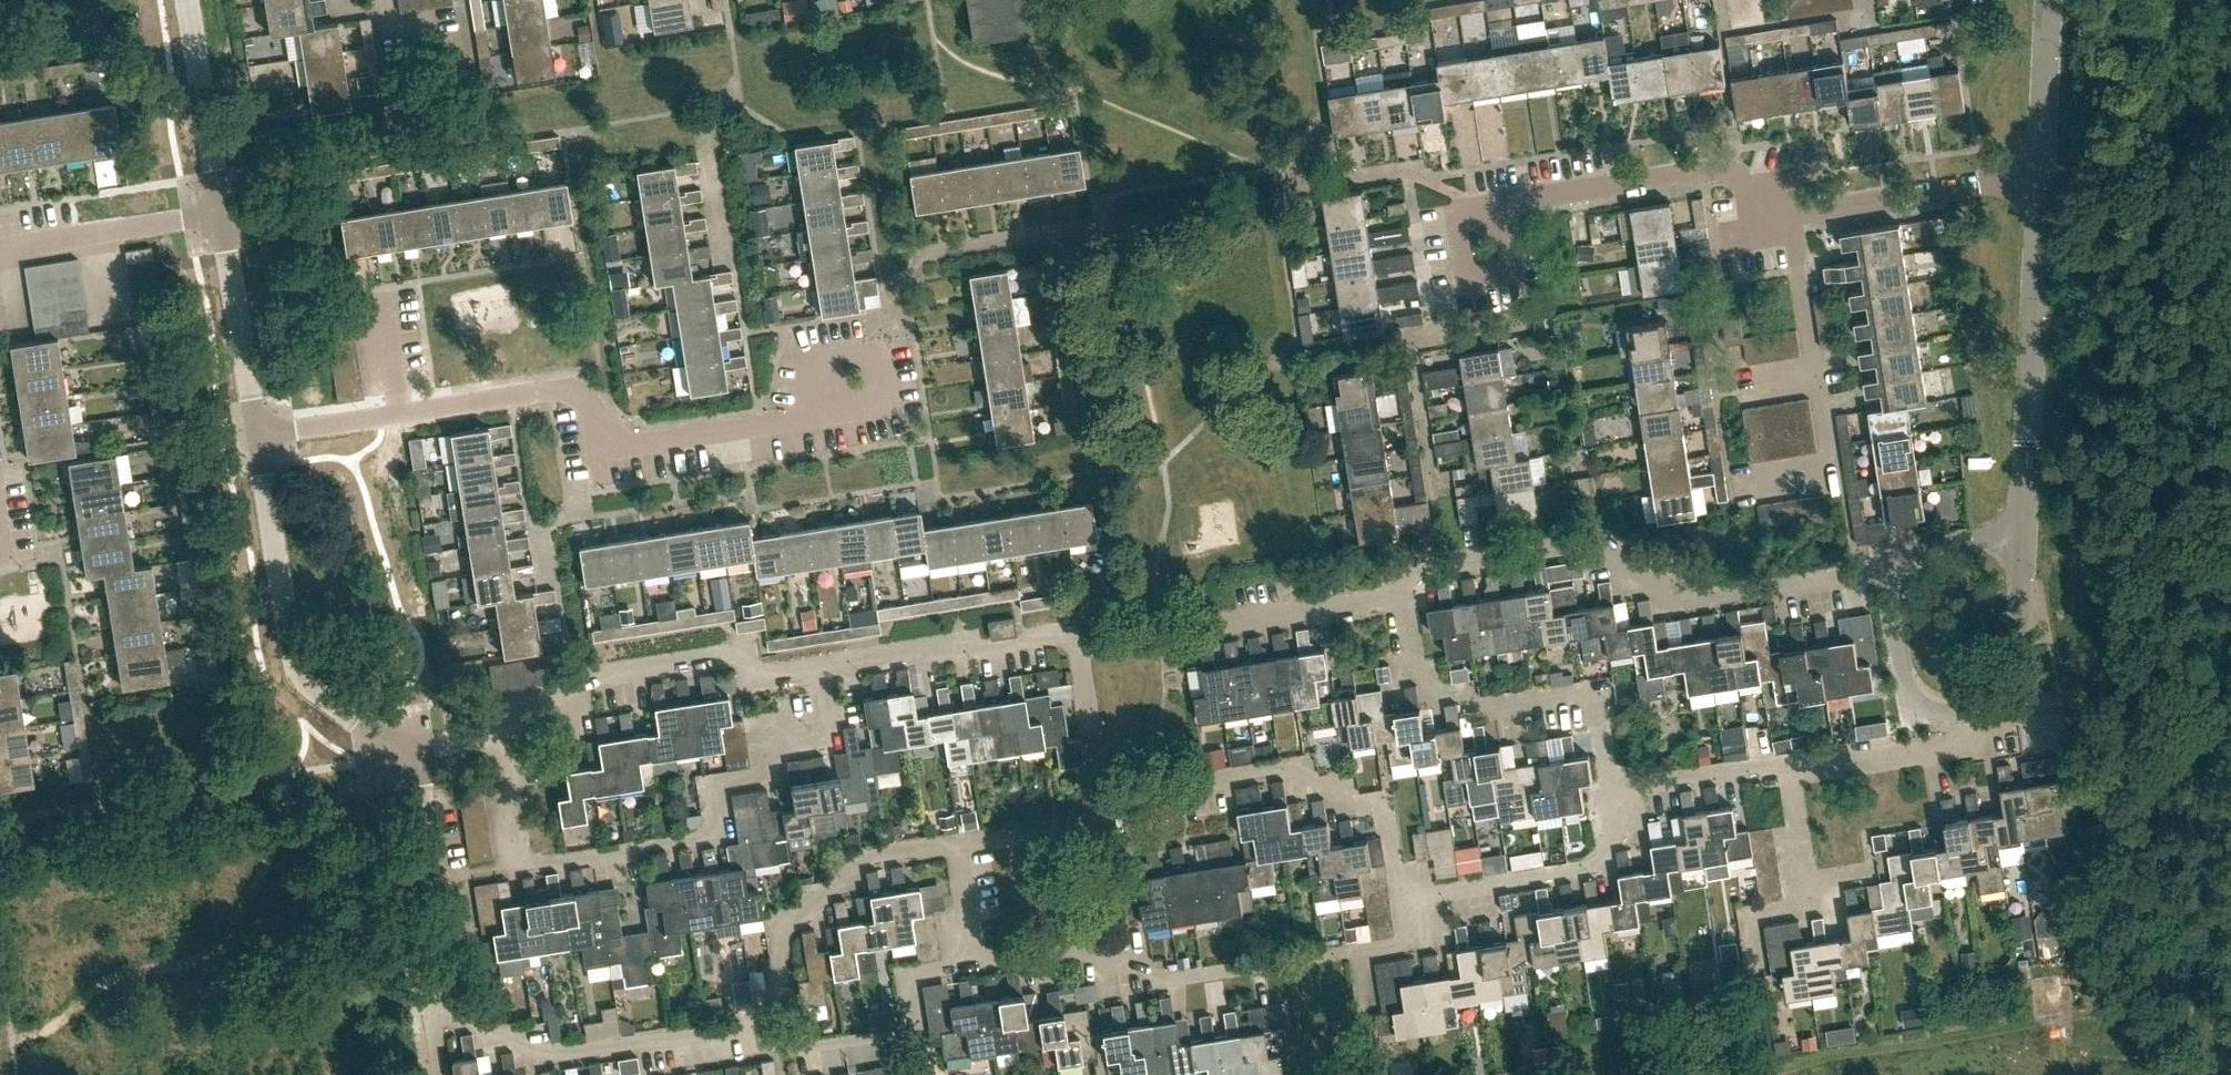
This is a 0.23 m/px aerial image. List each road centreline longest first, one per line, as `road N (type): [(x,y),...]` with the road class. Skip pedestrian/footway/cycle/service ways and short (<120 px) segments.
road 1 (residential): [(250,440),(573,391),(612,448),(832,413),(847,384)]
road 2 (residential): [(820,672),(815,705),(758,778),(727,784),(698,840),(524,868),(508,733)]
road 3 (residential): [(1401,598),(1398,574),(1590,548),(1697,602),(1889,571)]
road 4 (residential): [(426,827),(454,1012),(555,1057),(766,1024)]
road 5 (residential): [(975,966),(1090,948),(1163,981),(1409,942),(1402,898)]
road 6 (unclassified): [(414,748),(388,750),(293,682),(277,632),(250,440)]
road 7 (residential): [(1106,809),(1126,793),(1296,768),(1390,817),(1402,898)]
road 8 (residential): [(1612,794),(1597,694),(1492,709),(1413,677),(1401,598)]
road 9 (residential): [(1487,258),(1486,216),(1538,201),(1727,171),(1793,207)]
road 10 (unclassified): [(2022,539),(2041,181)]
road 11 (residential): [(1793,207),(1829,470),(1743,486)]
road 12 (residential): [(508,733),(589,682),(734,660),(757,680),(820,672)]
road 13 (residential): [(1080,649),(1401,598)]
road 14 (residential): [(766,1024),(782,933),(850,865),(956,845)]
road 15 (residential): [(766,1024),(772,1052),(915,1028),(908,977),(975,966)]
road 16 (residential): [(1402,898),(1597,865),(1612,794)]
road 17 (residential): [(820,672),(977,646),(1064,639),(1080,649)]
road 18 (residential): [(1793,207),(2041,181)]
road 19 (unclassified): [(250,440),(216,213)]
road 20 (unclassified): [(2022,539),(2018,696),(1994,713),(1956,720)]
road 21 (residential): [(216,213),(0,257)]
road 22 (unclassified): [(216,213),(182,0)]
road 23 (residential): [(1956,720),(1944,749),(1790,769)]
road 24 (unclassified): [(2041,181),(2050,0)]
road 25 (unclassified): [(1956,720),(1925,713),(1906,682),(1889,571)]
road 26 (residential): [(1790,769),(1612,794)]
road 27 (residential): [(1106,809),(1080,649)]
road 28 (residential): [(956,845),(1088,823),(1106,809)]
road 29 (unclassified): [(1889,571),(1936,543),(2022,539)]
road 30 (residential): [(1812,899),(1790,769)]
road 31 (residential): [(975,966),(956,845)]

